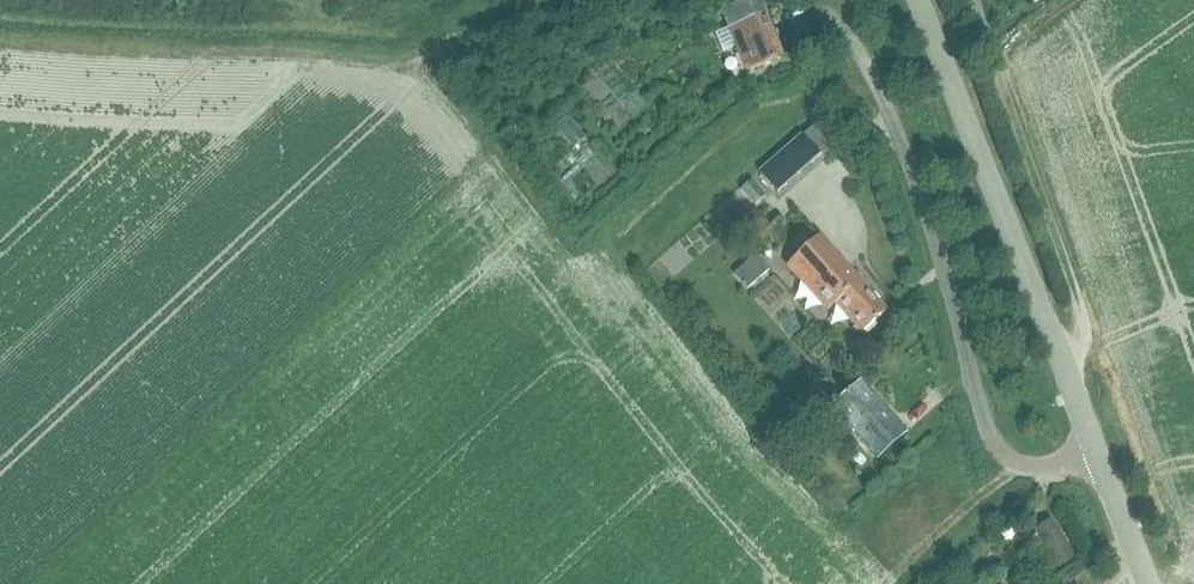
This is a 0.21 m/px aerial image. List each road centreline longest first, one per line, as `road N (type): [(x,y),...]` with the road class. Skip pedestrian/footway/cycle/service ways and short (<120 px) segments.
road 1 (residential): [(1098,453),(1052,469),(1019,462),(993,441),(879,93),(851,38),(801,19)]
road 2 (tertiary): [(1098,453),(924,0)]

